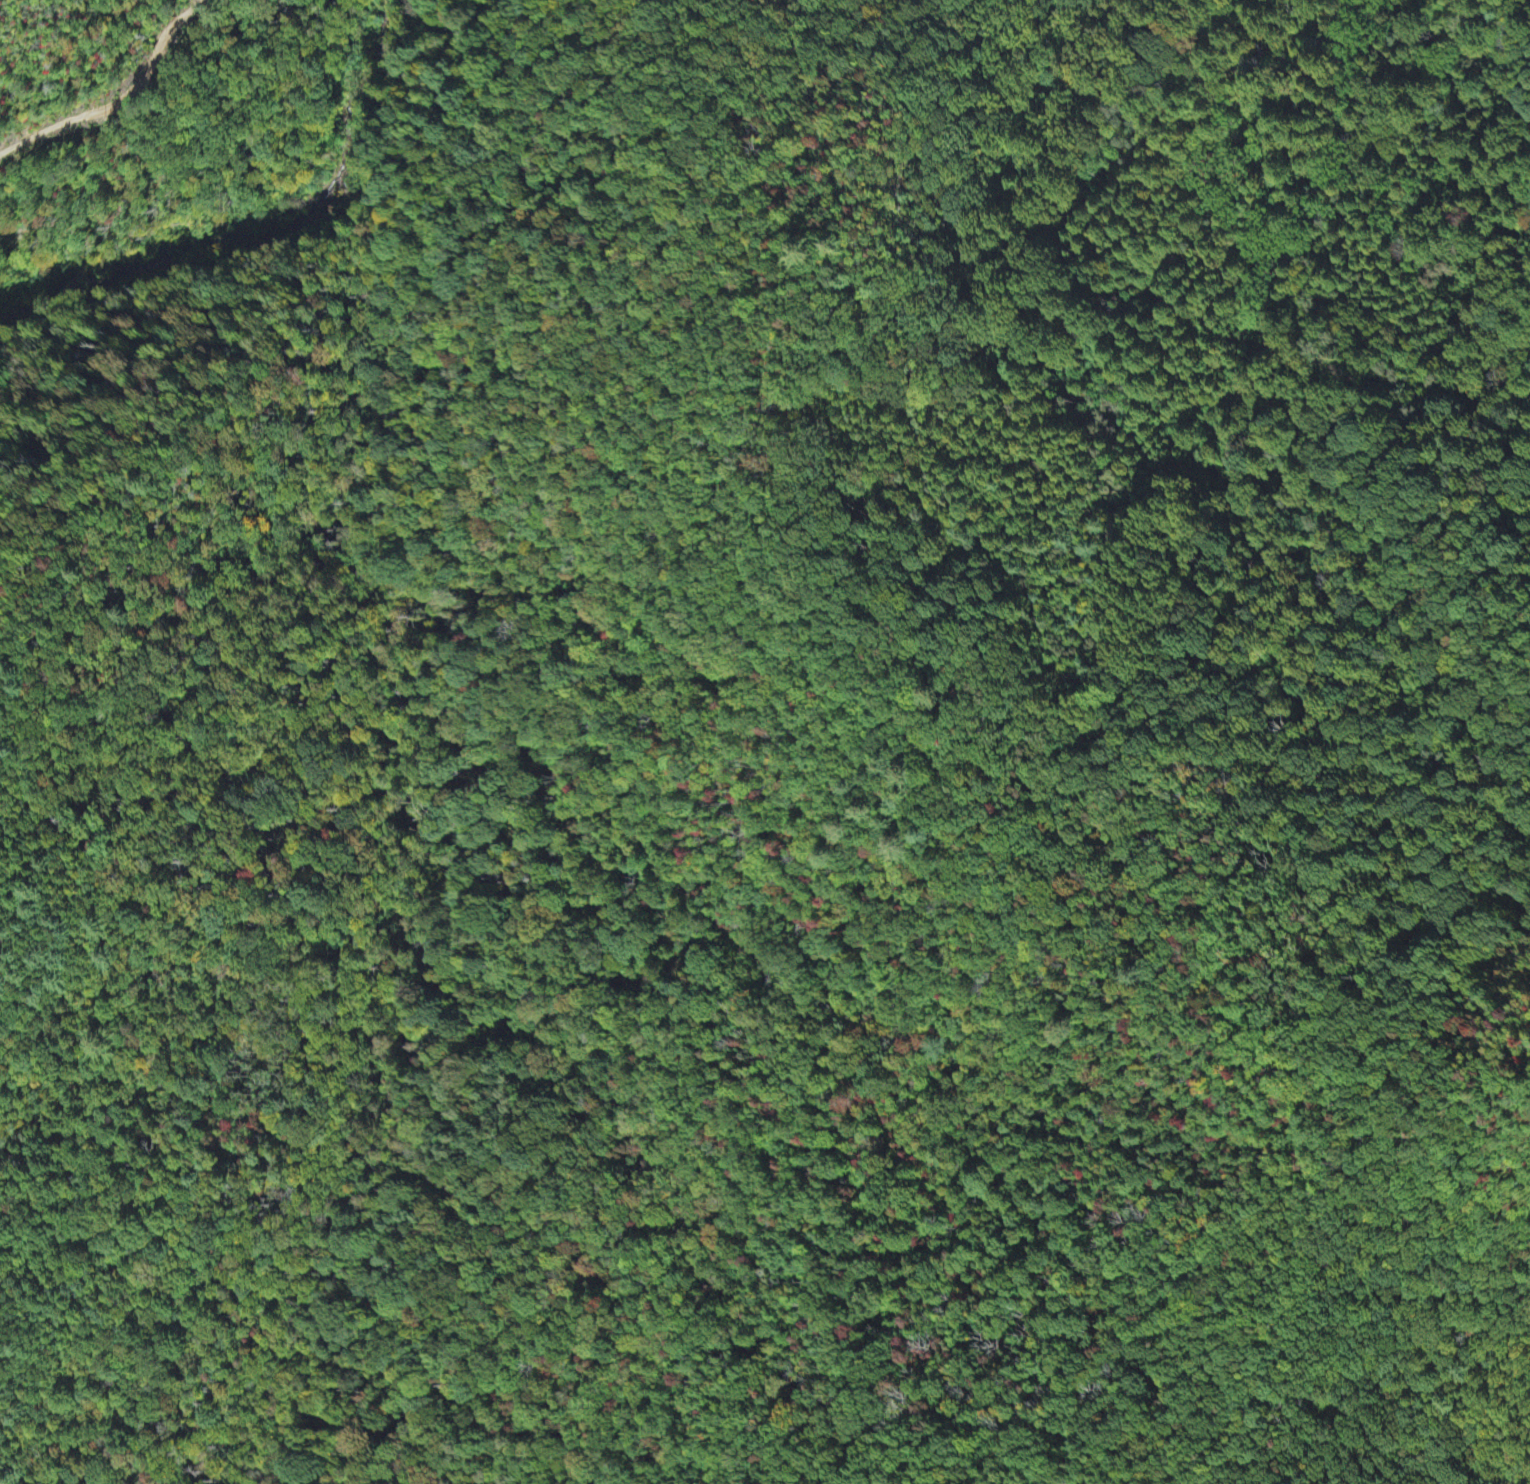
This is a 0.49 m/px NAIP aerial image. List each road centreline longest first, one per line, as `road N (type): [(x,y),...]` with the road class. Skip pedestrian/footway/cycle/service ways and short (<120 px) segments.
road 1 (track): [(0,165),(52,131),(119,107),(201,0)]

